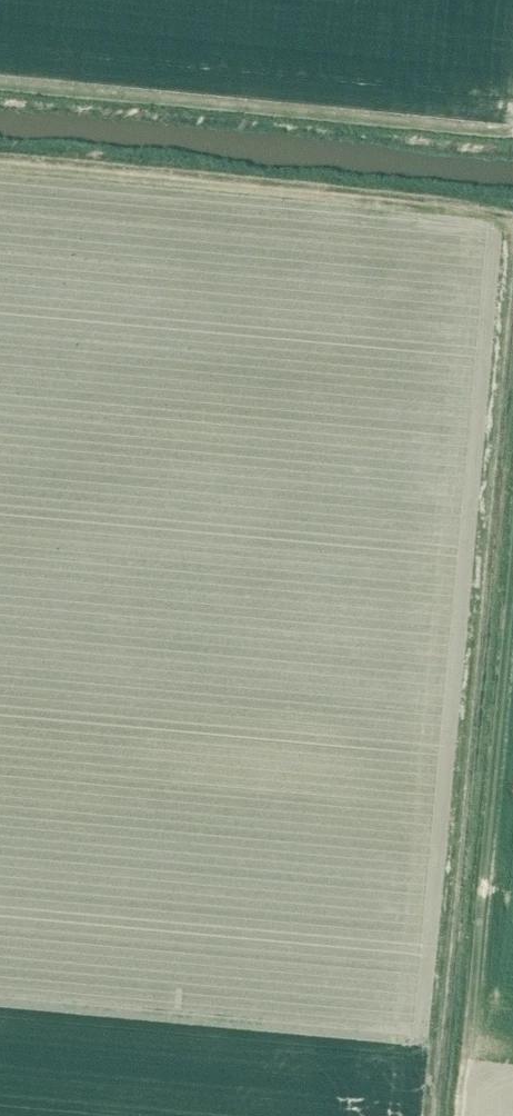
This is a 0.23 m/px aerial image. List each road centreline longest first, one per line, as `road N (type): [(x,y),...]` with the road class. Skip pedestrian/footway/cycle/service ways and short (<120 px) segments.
road 1 (track): [(512,144),(0,98)]

